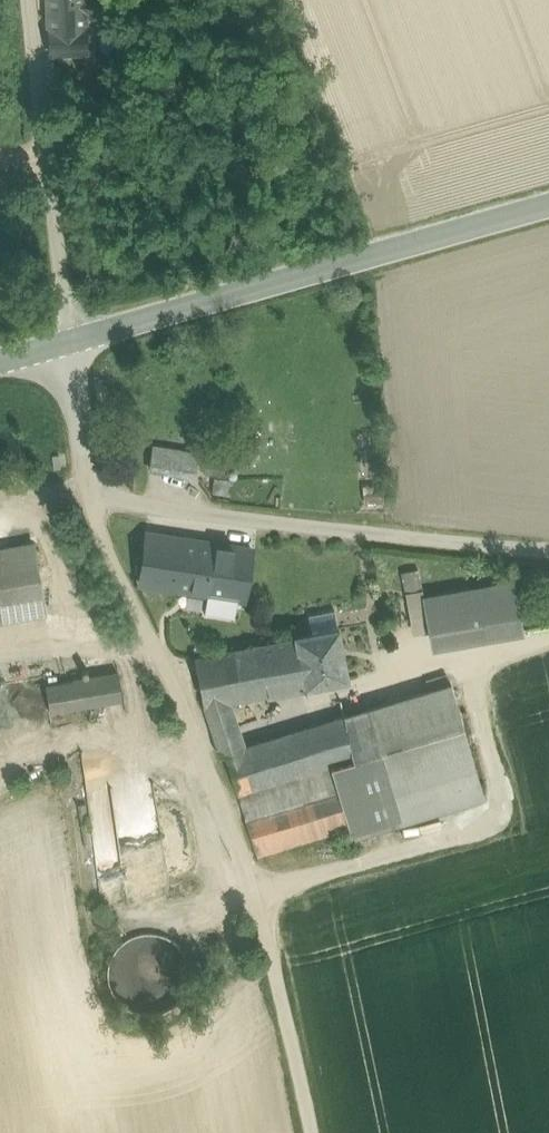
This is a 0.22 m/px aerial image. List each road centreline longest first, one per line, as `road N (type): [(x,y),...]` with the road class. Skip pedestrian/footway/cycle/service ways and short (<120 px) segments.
road 1 (track): [(303,1132),(260,906),(225,792),(101,543),(91,497)]
road 2 (residential): [(548,552),(91,497),(77,454),(66,340)]
road 3 (tertiary): [(548,205),(66,340)]
road 4 (track): [(471,662),(509,819),(256,892)]
road 5 (track): [(66,340),(37,0)]

